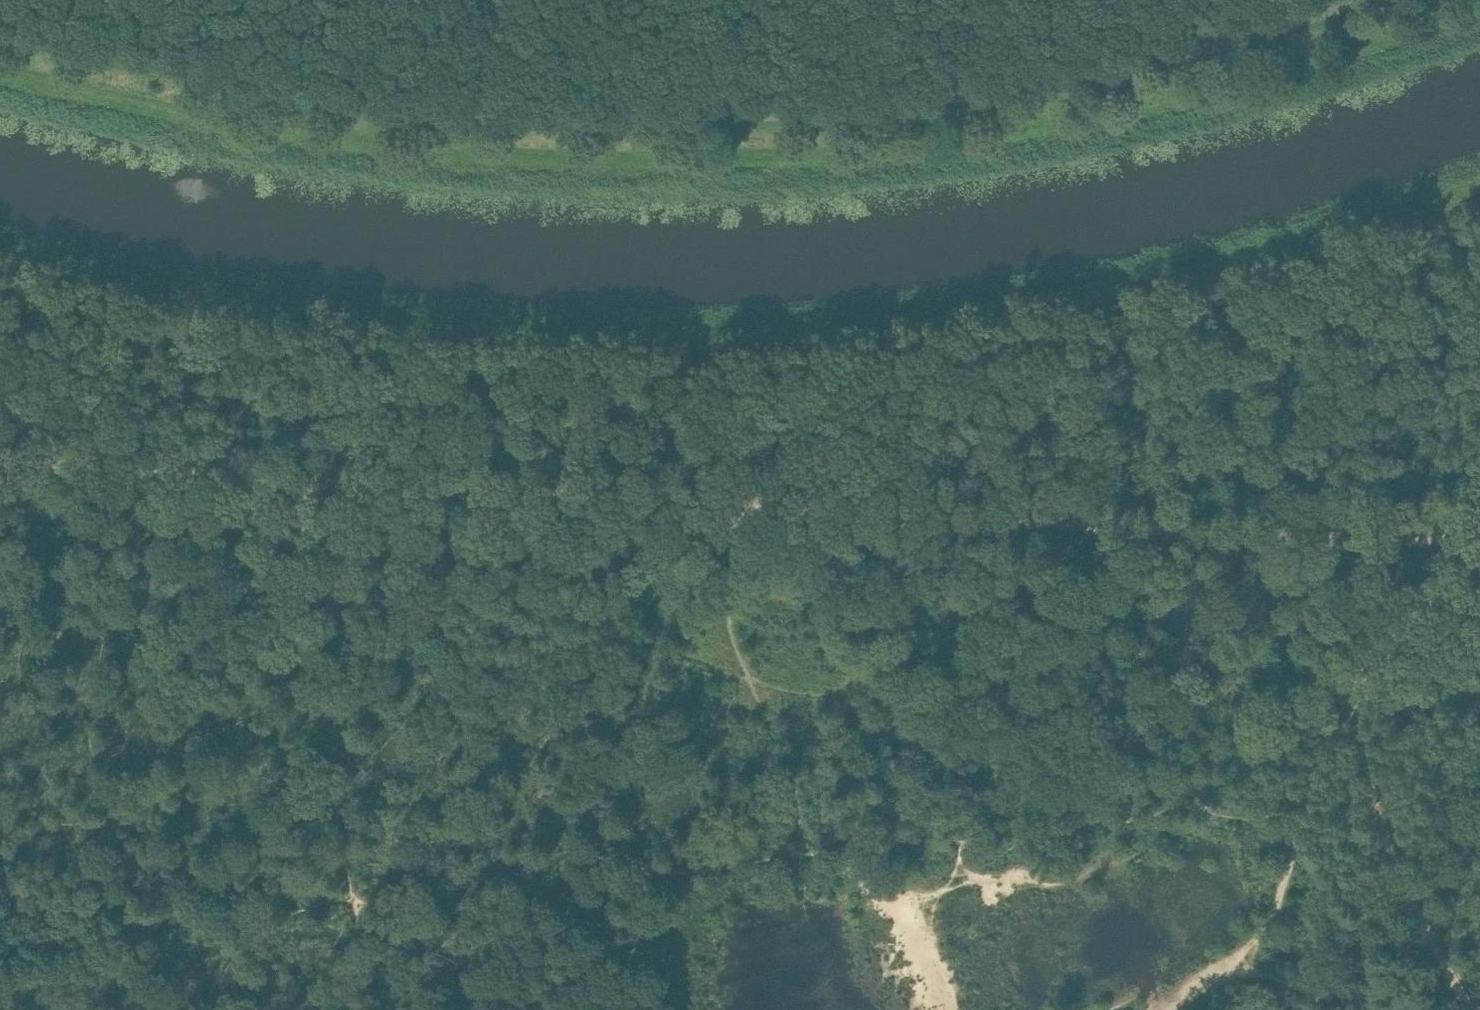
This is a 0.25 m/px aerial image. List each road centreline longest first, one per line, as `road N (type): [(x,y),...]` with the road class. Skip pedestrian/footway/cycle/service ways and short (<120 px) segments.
road 1 (track): [(1479,515),(737,491)]
road 2 (track): [(0,456),(737,491)]

